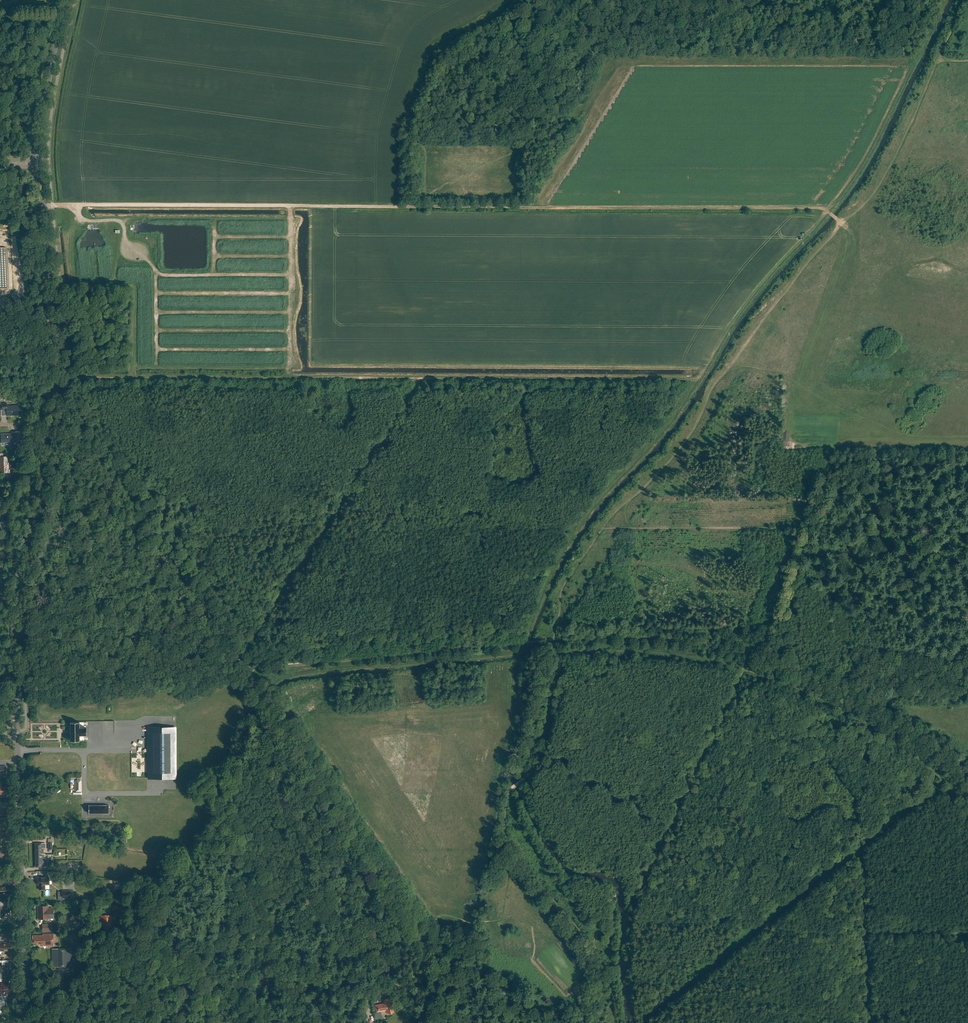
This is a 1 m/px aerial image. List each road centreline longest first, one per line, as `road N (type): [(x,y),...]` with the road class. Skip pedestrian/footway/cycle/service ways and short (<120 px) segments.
road 1 (track): [(603,528),(676,452),(779,297),(881,185),(939,57)]
road 2 (tertiary): [(18,734),(17,583),(60,350),(40,163)]
road 3 (track): [(245,667),(452,982),(455,1018)]
road 4 (track): [(517,207),(819,208),(844,224)]
road 5 (tertiary): [(26,1022),(18,734)]
road 6 (track): [(291,206),(52,205)]
road 7 (track): [(669,825),(796,894),(860,849)]
road 8 (track): [(74,205),(83,220),(122,223),(125,241),(156,271),(156,368)]
road 9 (track): [(508,795),(507,840),(602,960)]
road 10 (track): [(866,929),(860,849),(941,777)]
road 11 (track): [(117,221),(291,218)]
road 12 (tertiary): [(40,163),(66,0)]
road 13 (track): [(290,365),(138,367),(135,378)]
road 14 (track): [(291,206),(290,365)]
road 15 (track): [(125,240),(116,283),(136,283),(136,369)]
road 16 (track): [(156,274),(291,275)]
road 17 (track): [(156,313),(290,311)]
road 18 (track): [(156,331),(290,330)]
road 19 (track): [(156,349),(290,349)]
road 20 (track): [(156,293),(290,293)]
road 21 (track): [(421,207),(291,206)]
road 22 (track): [(555,639),(564,586),(603,528)]

